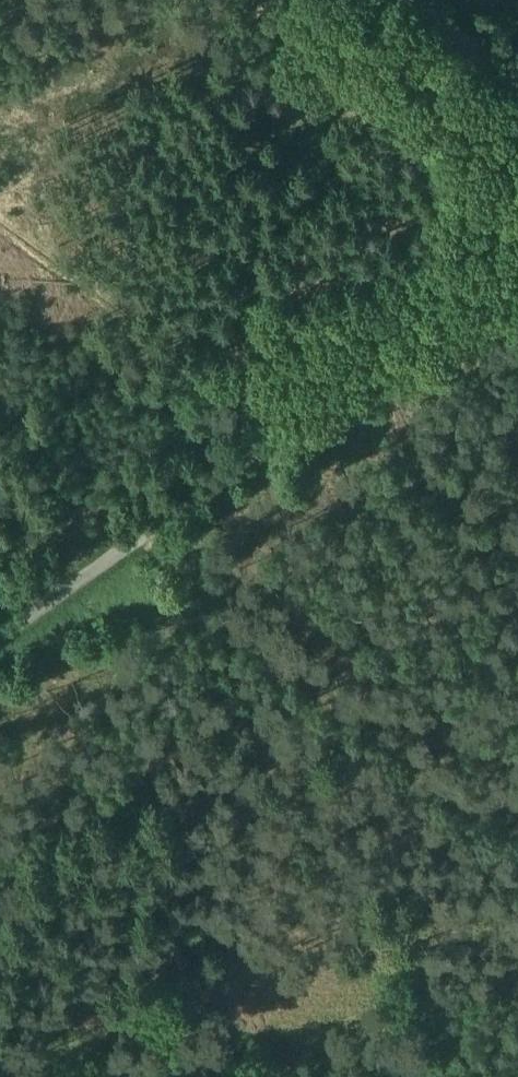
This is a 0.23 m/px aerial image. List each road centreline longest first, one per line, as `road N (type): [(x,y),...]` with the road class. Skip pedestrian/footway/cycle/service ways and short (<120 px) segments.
road 1 (unclassified): [(0,640),(517,284)]
road 2 (track): [(517,87),(403,0)]

